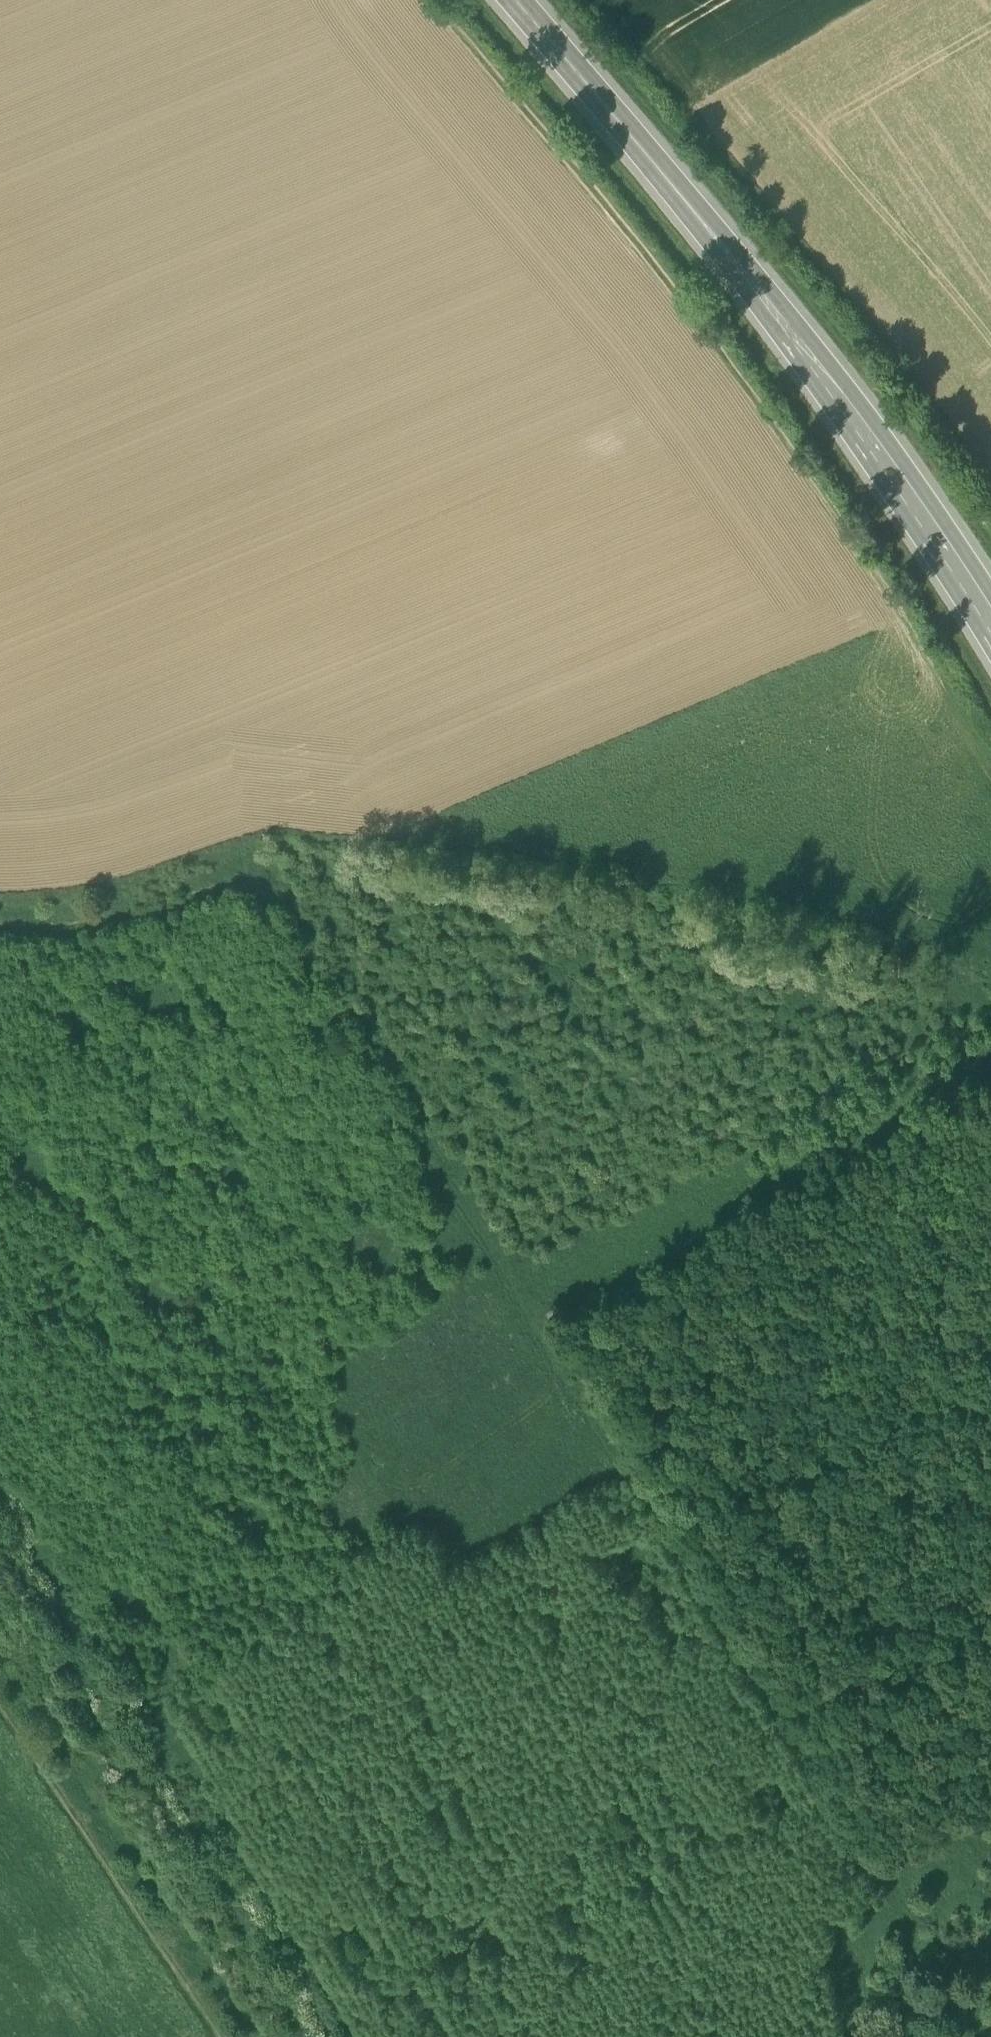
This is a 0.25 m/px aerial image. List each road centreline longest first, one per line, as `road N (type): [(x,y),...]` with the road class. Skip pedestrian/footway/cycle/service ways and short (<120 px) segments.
road 1 (secondary): [(990,627),(925,519),(671,183),(517,0)]
road 2 (track): [(837,2036),(849,2024),(830,1973),(833,1948),(868,1895),(857,1874),(861,1855),(565,1385)]
road 3 (track): [(689,117),(905,373),(990,487)]
road 4 (track): [(220,2036),(0,1702)]
road 5 (track): [(679,287),(437,0)]
road 6 (track): [(264,897),(121,933),(0,945)]

